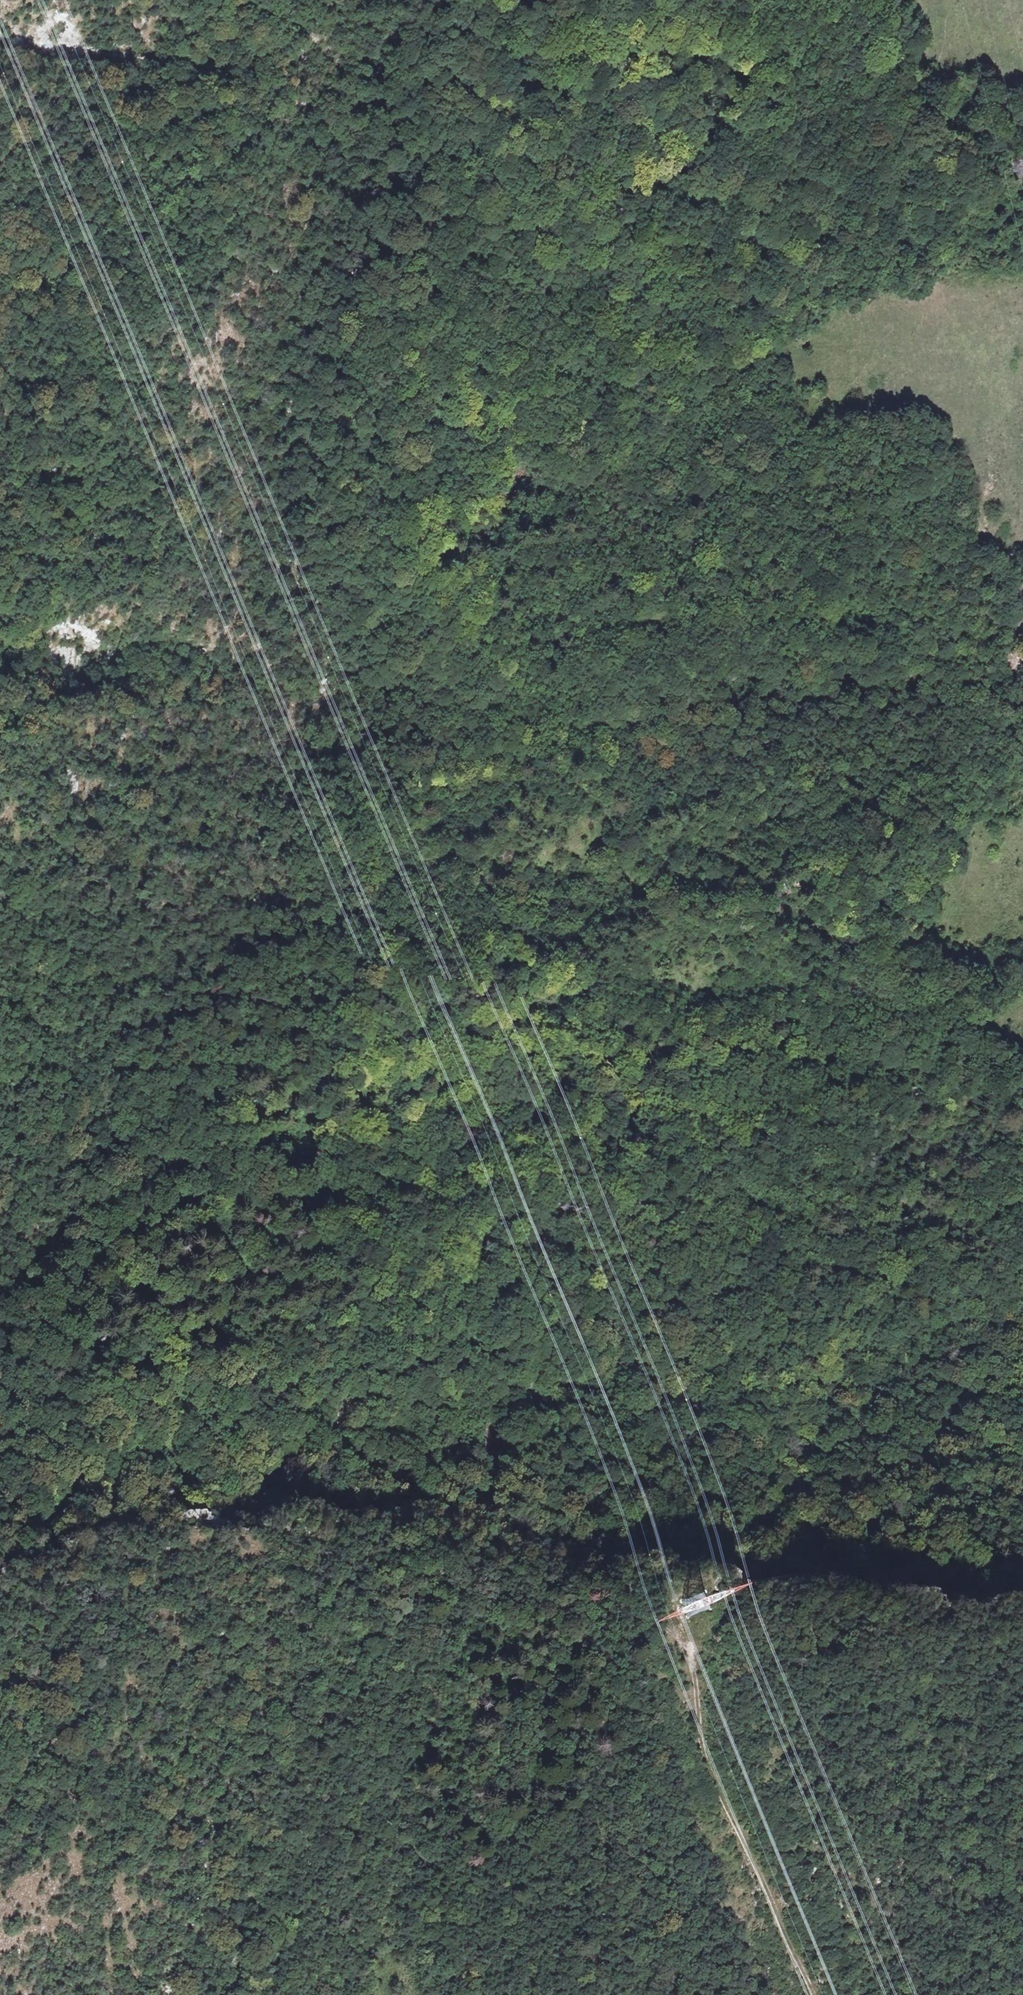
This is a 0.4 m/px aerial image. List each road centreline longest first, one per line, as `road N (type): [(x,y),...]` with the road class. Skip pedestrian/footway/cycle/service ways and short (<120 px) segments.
road 1 (track): [(814,1994),(704,1761),(687,1611)]
road 2 (track): [(818,878),(836,885),(866,922),(904,1013),(949,1044),(1022,1072)]

